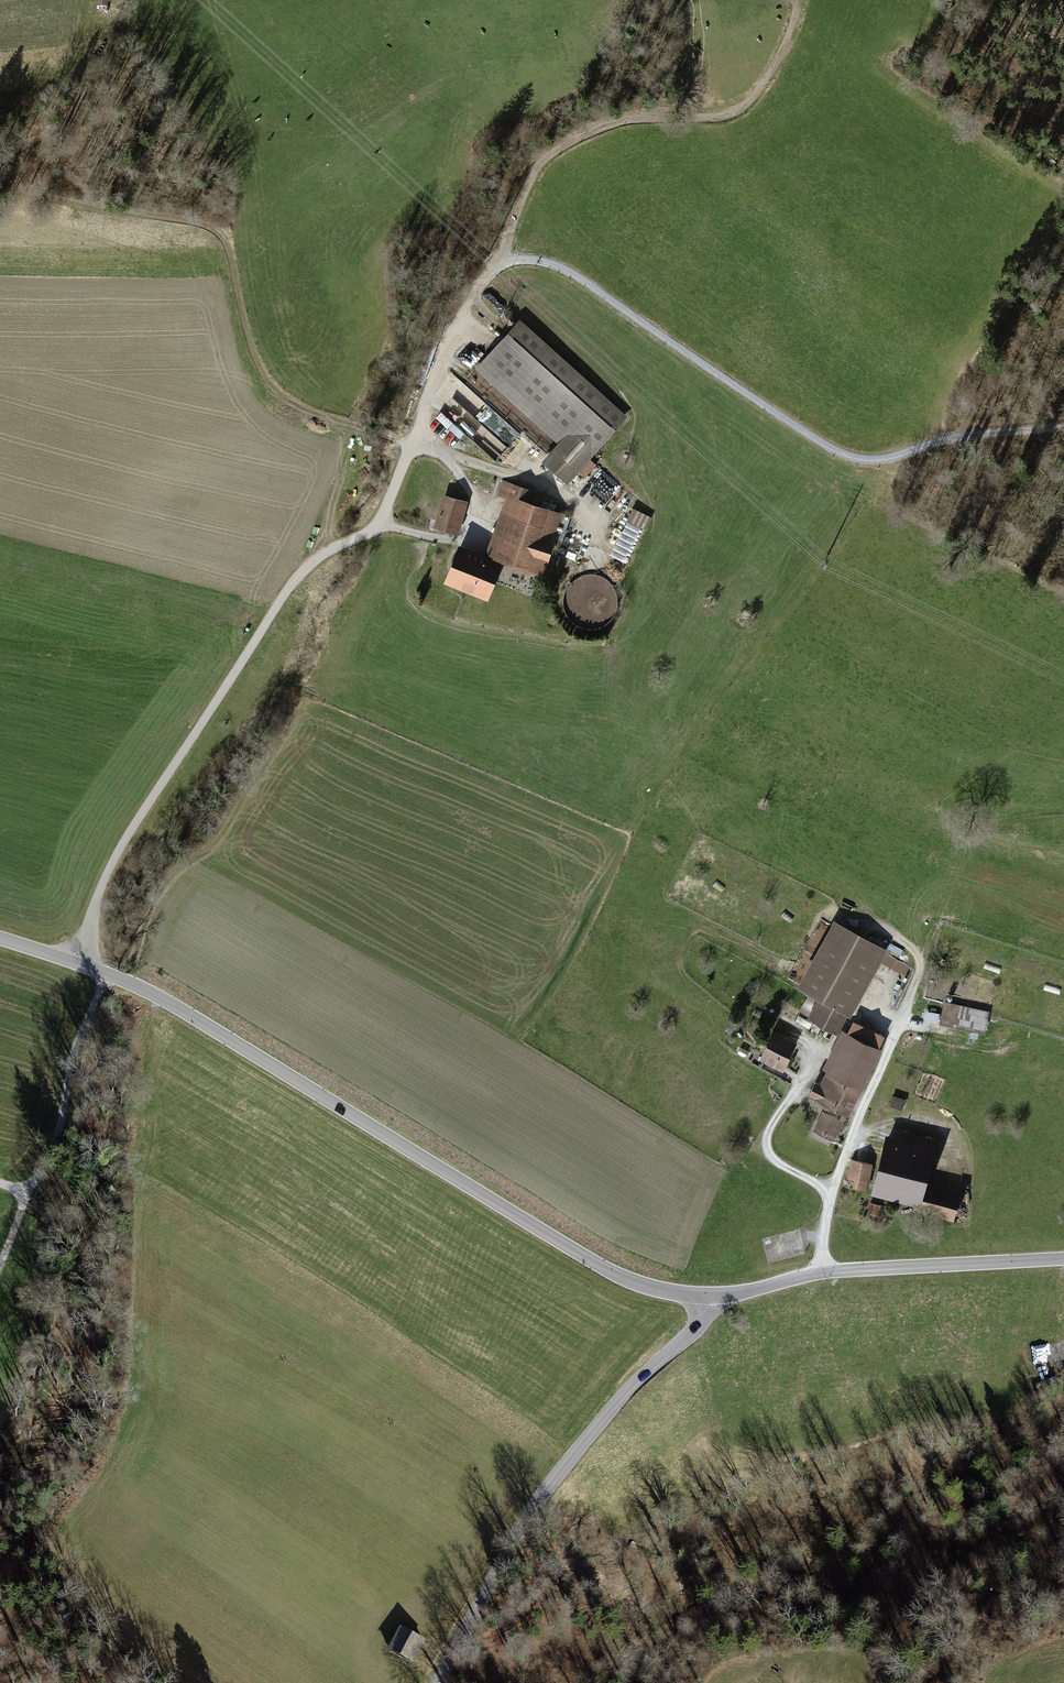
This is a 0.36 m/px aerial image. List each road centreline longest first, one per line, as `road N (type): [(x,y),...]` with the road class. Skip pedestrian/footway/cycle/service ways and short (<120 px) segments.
road 1 (track): [(106,21),(71,115),(9,153),(5,170),(17,185),(52,199),(192,220),(218,233),(254,355),(293,405),(543,482),(584,517),(603,553)]
road 2 (track): [(498,260),(468,307),(381,525),(323,554),(288,587),(111,862),(75,962)]
road 3 (tertiary): [(0,939),(161,997),(623,1278),(709,1297)]
road 4 (track): [(1063,425),(938,440),(881,463),(848,459),(560,267),(498,260)]
road 5 (tertiary): [(709,1297),(696,1329),(629,1388),(528,1517),(439,1682)]
road 6 (track): [(498,260),(538,163),(626,122),(731,119),(774,70),(803,0)]
road 7 (track): [(818,1273),(838,1176),(920,967),(904,942),(866,918)]
road 8 (tertiary): [(709,1297),(834,1271),(1063,1258)]
road 9 (track): [(29,1192),(105,972)]
road 10 (track): [(830,1203),(820,1185),(776,1161),(767,1146),(814,1045)]
road 11 (track): [(381,525),(469,537),(483,508),(449,457)]
road 12 (track): [(129,982),(147,908),(173,873),(199,859)]

